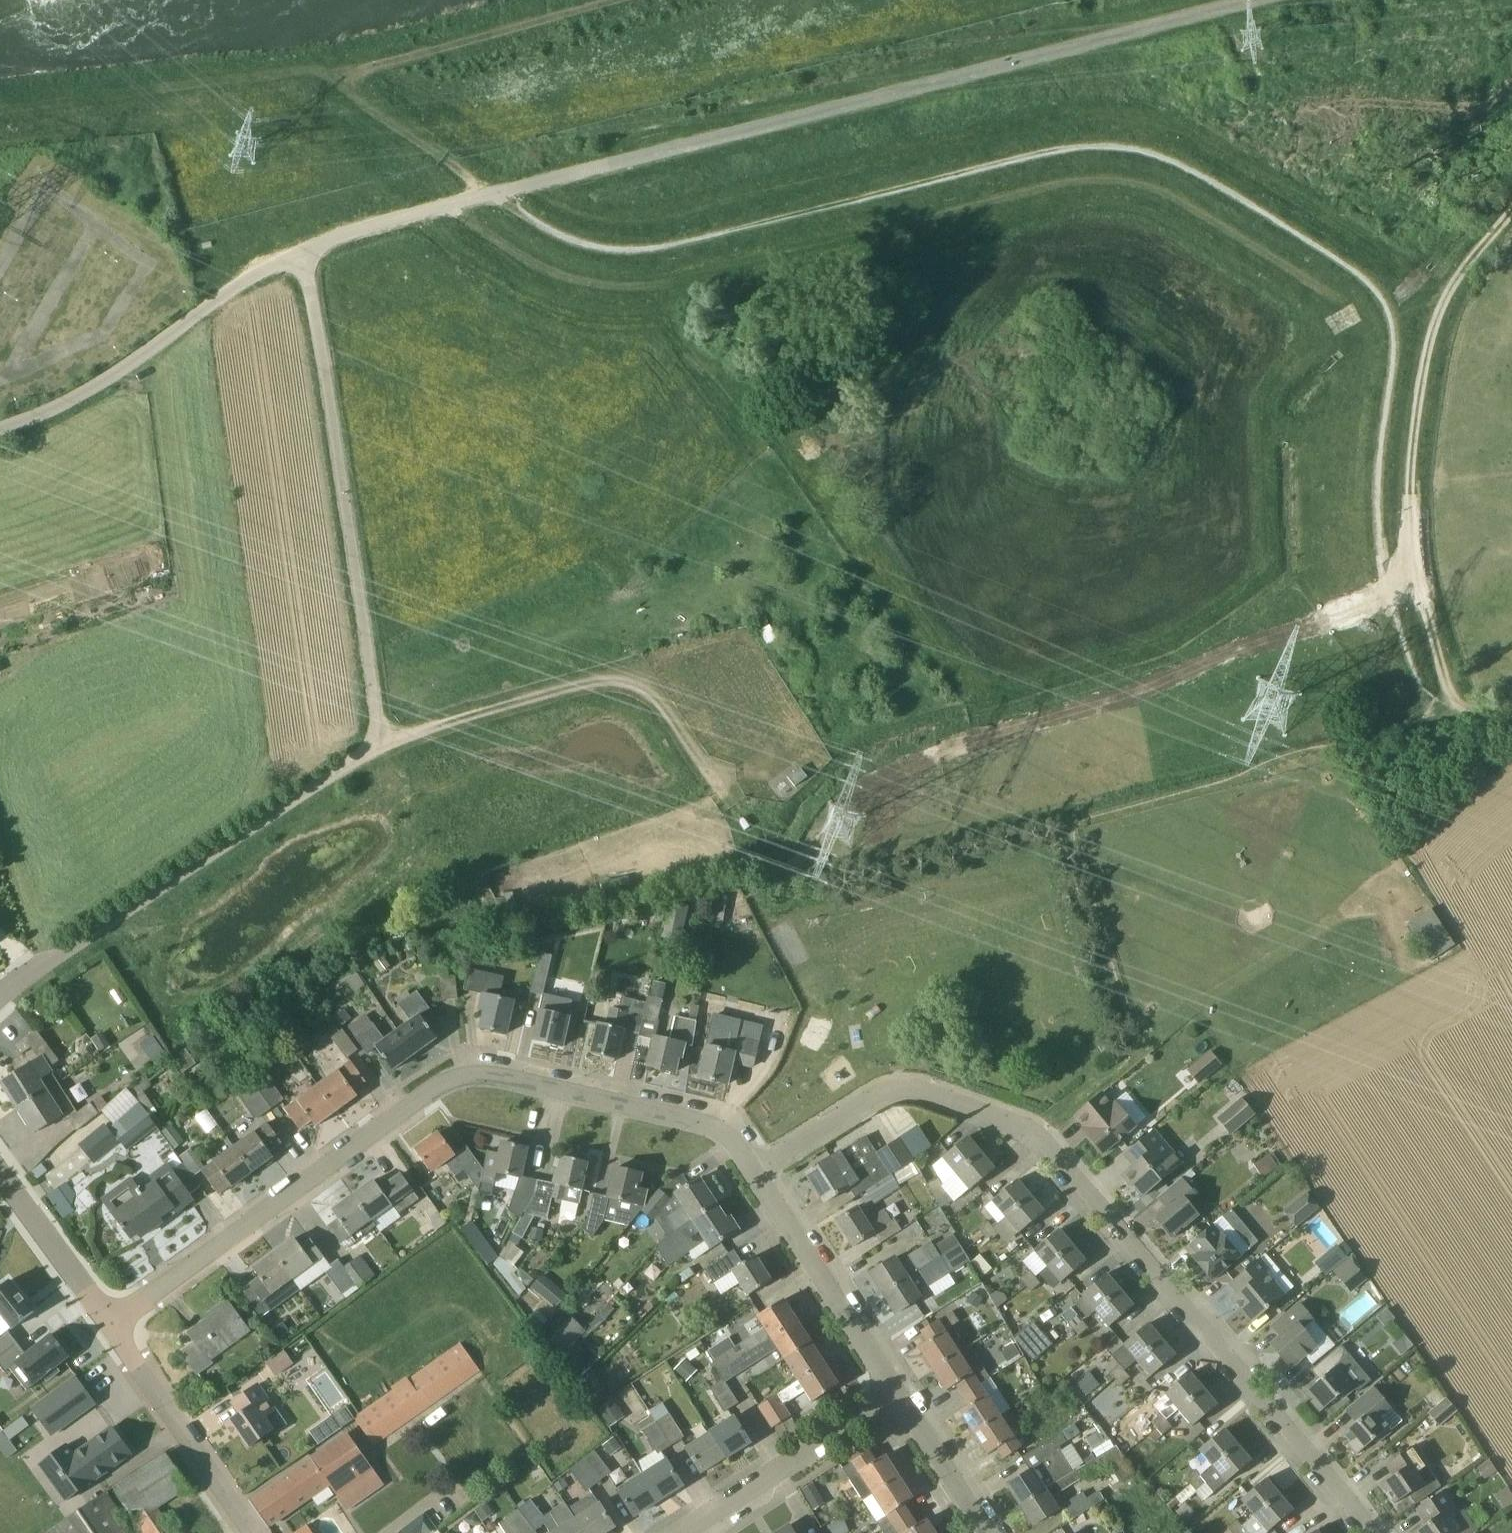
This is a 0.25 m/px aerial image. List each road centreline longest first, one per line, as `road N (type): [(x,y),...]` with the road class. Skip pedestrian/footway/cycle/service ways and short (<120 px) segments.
road 1 (track): [(495,195),(576,242),(650,249),(1056,148),(1123,145),(1203,175),(1357,272),(1397,324),(1379,527),(1389,597),(1431,717)]
road 2 (unclassified): [(0,431),(80,394),(263,269),(357,231),(1242,0)]
road 3 (track): [(32,977),(320,788),(366,751),(378,730),(303,252)]
road 4 (residential): [(1362,1532),(1041,1152),(999,1125),(907,1099),(876,1100),(760,1177)]
road 5 (residential): [(760,1177),(738,1146),(705,1125),(502,1077),(467,1077),(431,1094),(102,1327)]
road 6 (track): [(1464,719),(1446,680),(1418,535),(1419,406),(1441,309),(1459,274),(1511,214)]
road 7 (track): [(378,730),(398,734),(572,685),(627,679),(658,698),(707,769)]
road 8 (residential): [(898,1398),(760,1177)]
road 9 (residential): [(684,1532),(898,1398)]
road 10 (residential): [(249,1532),(102,1327)]
road 11 (residential): [(102,1327),(0,1179)]
road 12 (residential): [(985,1532),(898,1398)]

